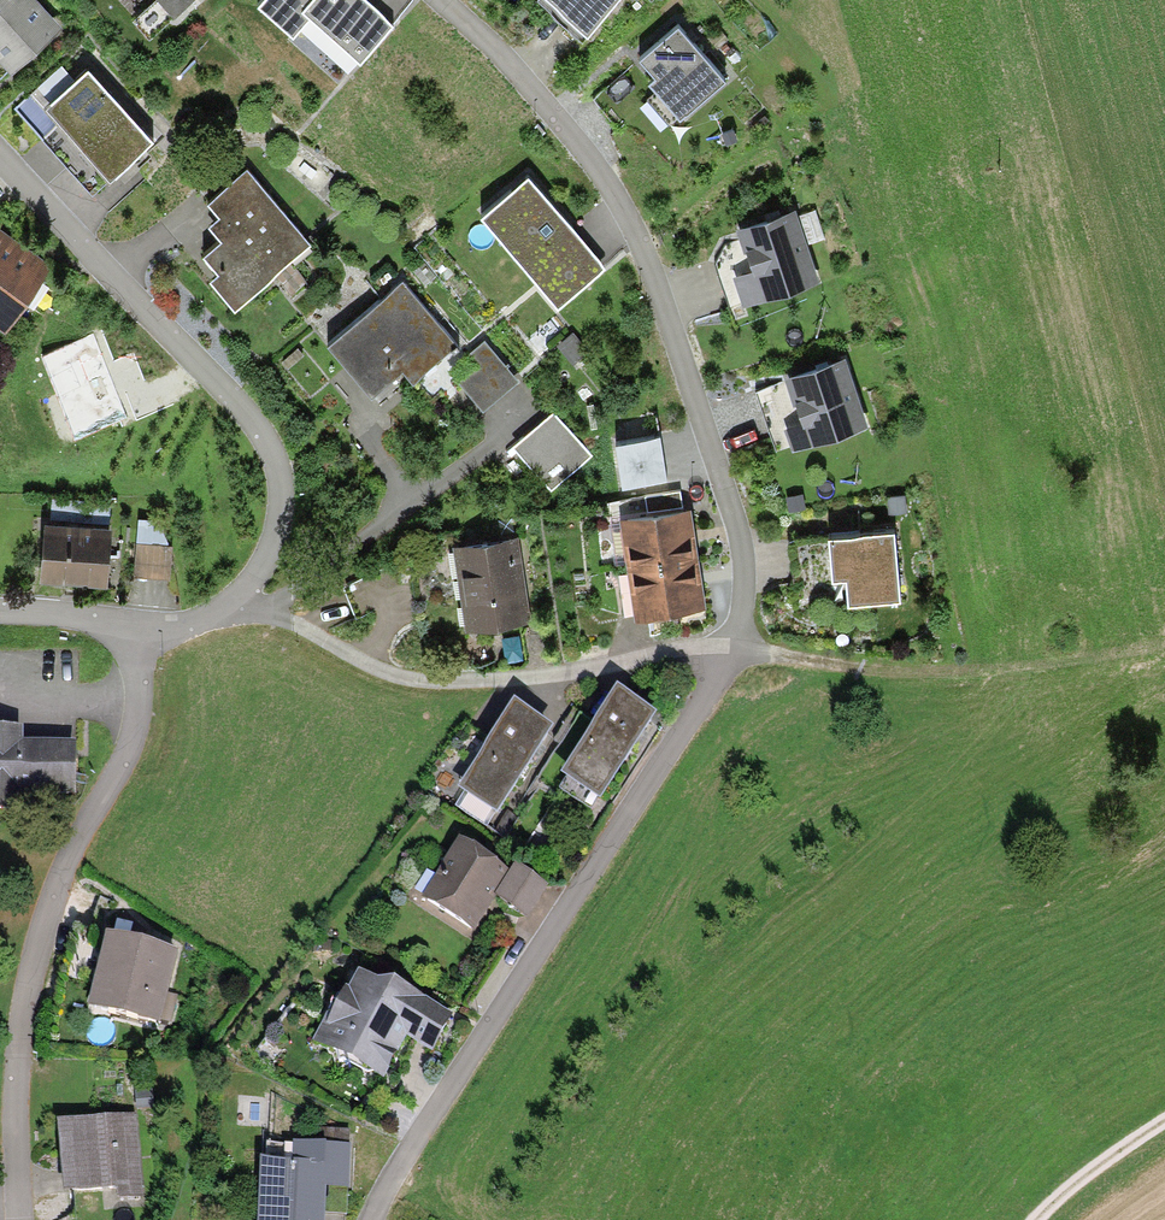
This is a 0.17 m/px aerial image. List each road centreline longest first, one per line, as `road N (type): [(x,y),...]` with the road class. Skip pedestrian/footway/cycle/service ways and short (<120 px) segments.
road 1 (residential): [(730,661),(743,601),(741,550),(624,210),(523,78),(442,0)]
road 2 (residential): [(367,1219),(730,661)]
road 3 (residential): [(138,629),(132,736),(50,892),(34,948),(15,1103),(14,1219)]
road 4 (unclassified): [(236,602),(277,528),(281,475),(245,415),(0,157)]
road 5 (residential): [(236,602),(295,620),(392,676),(442,683),(529,678),(697,649),(730,661)]
road 6 (track): [(730,661),(959,672),(1164,646)]
road 7 (track): [(1164,1125),(1089,1171),(1039,1219)]
road 8 (residential): [(0,615),(41,612),(138,629)]

